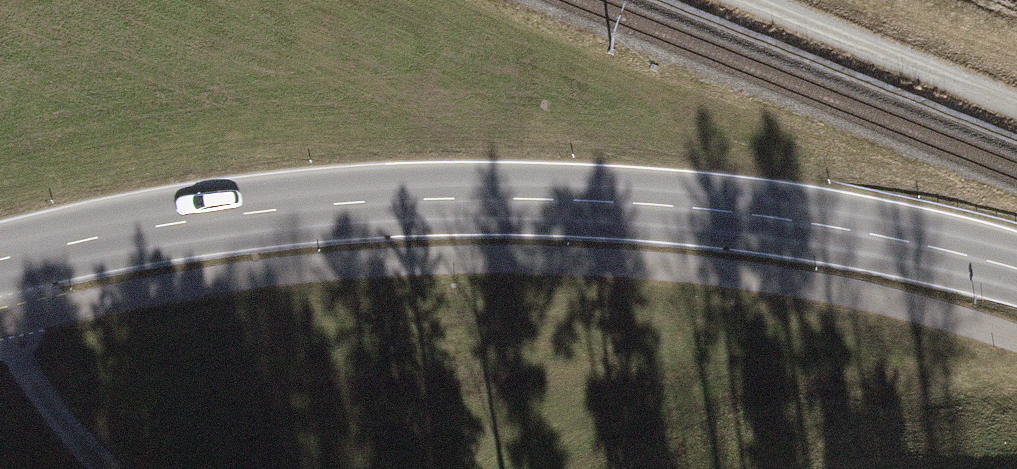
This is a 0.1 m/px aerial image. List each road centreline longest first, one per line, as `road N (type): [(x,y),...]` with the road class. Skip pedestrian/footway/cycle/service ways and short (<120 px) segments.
road 1 (primary): [(1016,268),(827,226),(515,198),(262,210),(0,260)]
road 2 (track): [(742,0),(1016,107)]
road 3 (residential): [(0,331),(63,429),(109,468)]

